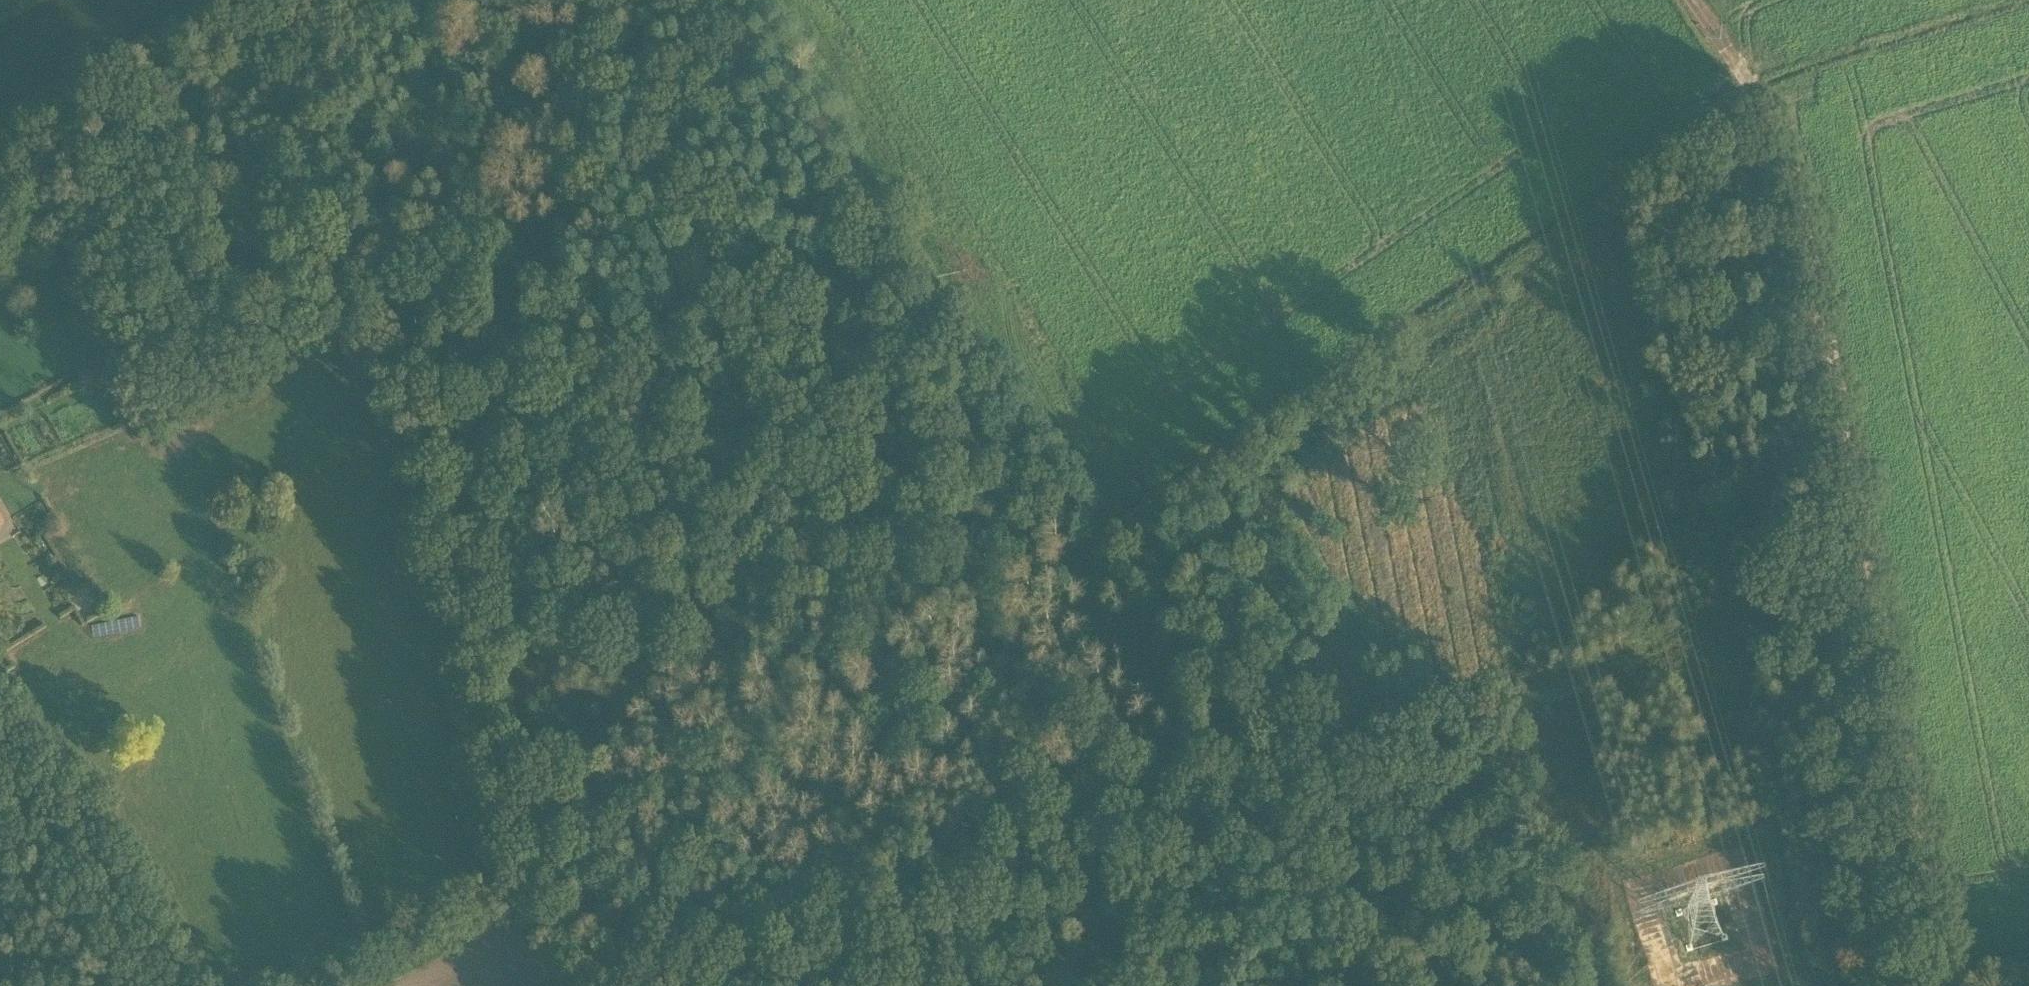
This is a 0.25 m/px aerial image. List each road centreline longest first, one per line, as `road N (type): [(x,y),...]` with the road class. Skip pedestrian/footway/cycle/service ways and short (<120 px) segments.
road 1 (track): [(1951,972),(1800,206),(1776,134),(1749,96)]
road 2 (unclassified): [(0,116),(211,0)]
road 3 (unclassified): [(1891,985),(2028,957)]

